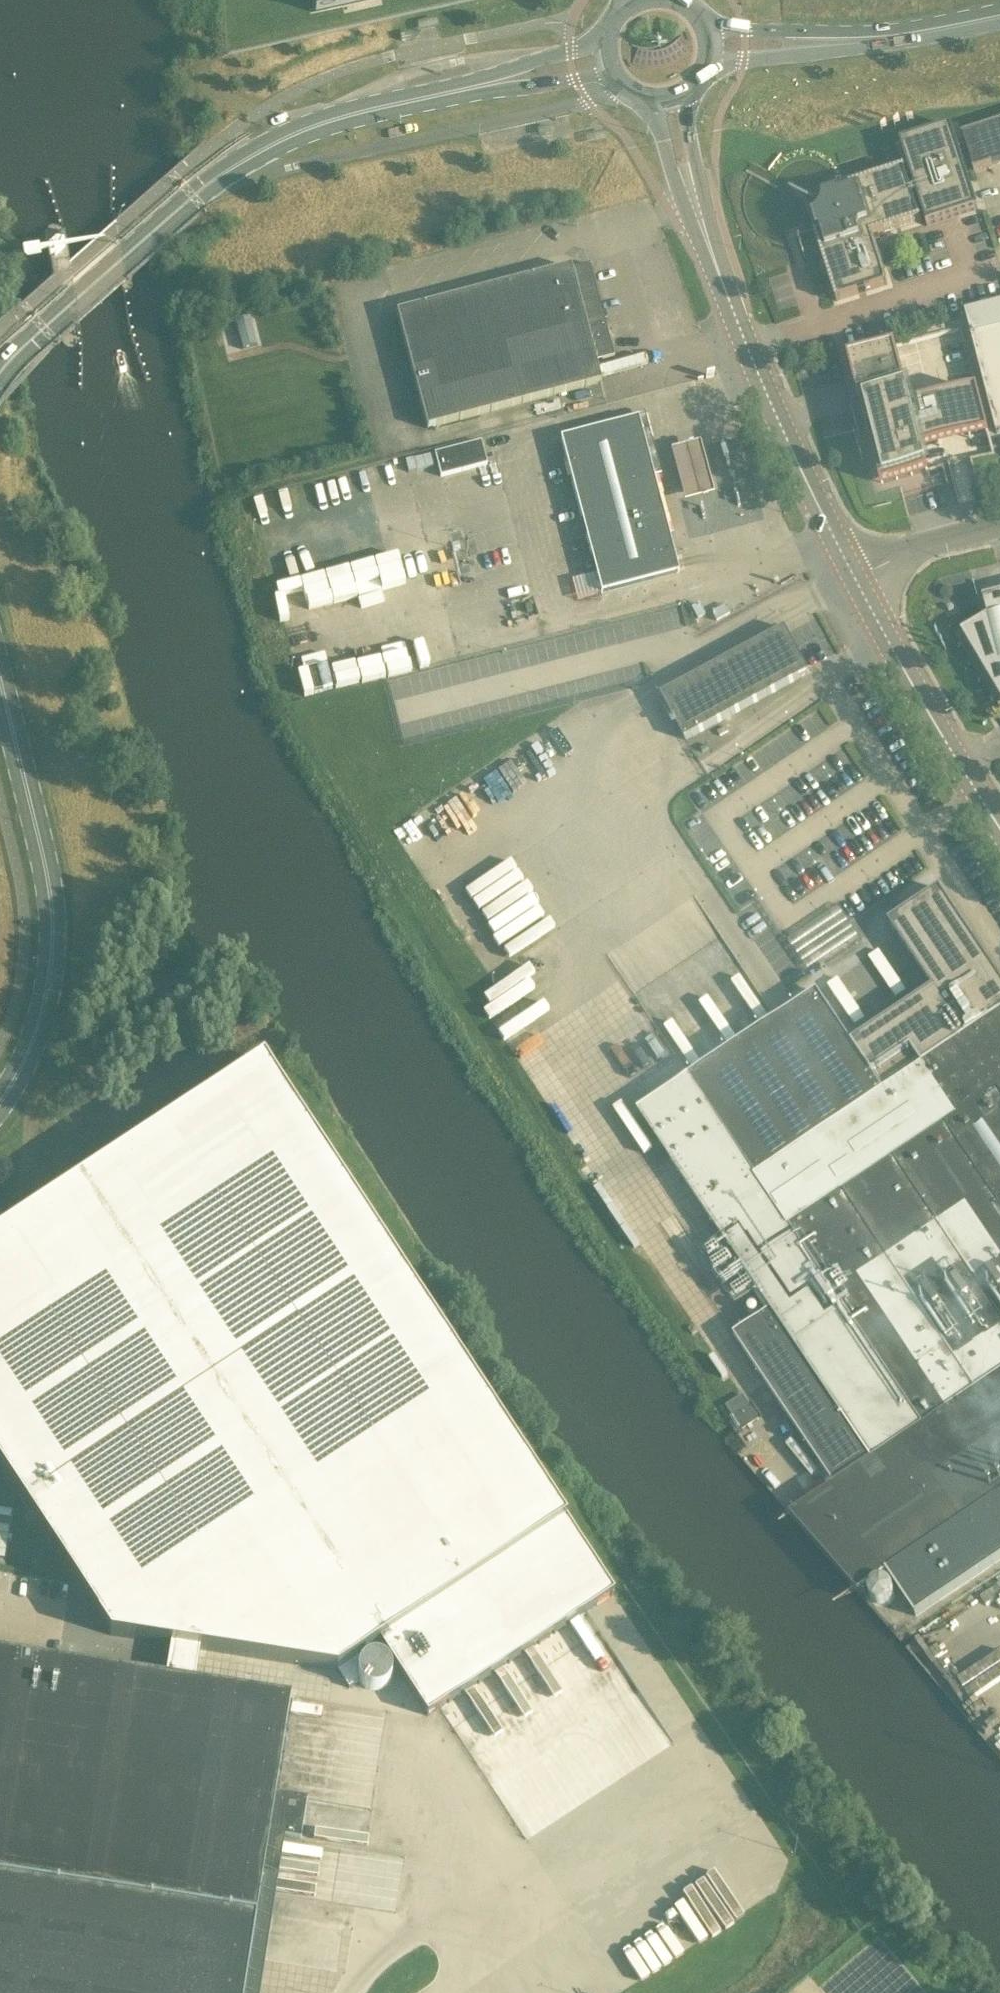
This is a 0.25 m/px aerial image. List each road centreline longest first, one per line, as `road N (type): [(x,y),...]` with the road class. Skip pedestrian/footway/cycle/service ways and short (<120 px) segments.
road 1 (secondary): [(0,373),(227,170),(362,114),(484,87)]
road 2 (tertiary): [(857,582),(732,311),(664,103)]
road 3 (secondary): [(0,1106),(46,1010),(52,937),(47,874),(0,683)]
road 4 (secondary): [(999,17),(835,40),(712,45)]
road 5 (tertiary): [(999,828),(857,582)]
road 6 (unclassified): [(857,582),(908,554),(999,528)]
road 7 (secondary): [(606,45),(534,60),(484,87)]
road 8 (secondary): [(484,87),(540,87),(610,71)]

